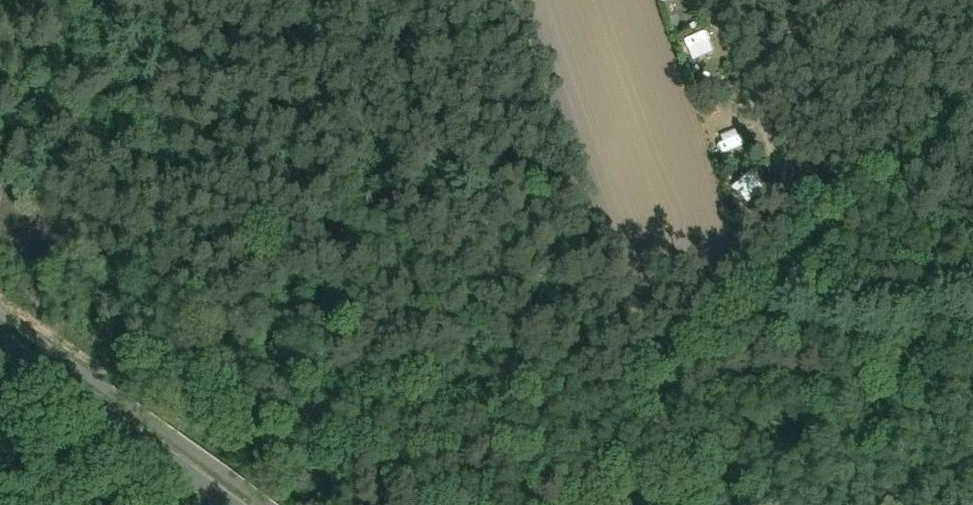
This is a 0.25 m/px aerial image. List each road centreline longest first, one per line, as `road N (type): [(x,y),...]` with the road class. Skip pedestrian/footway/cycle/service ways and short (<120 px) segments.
road 1 (tertiary): [(0,343),(224,504)]

